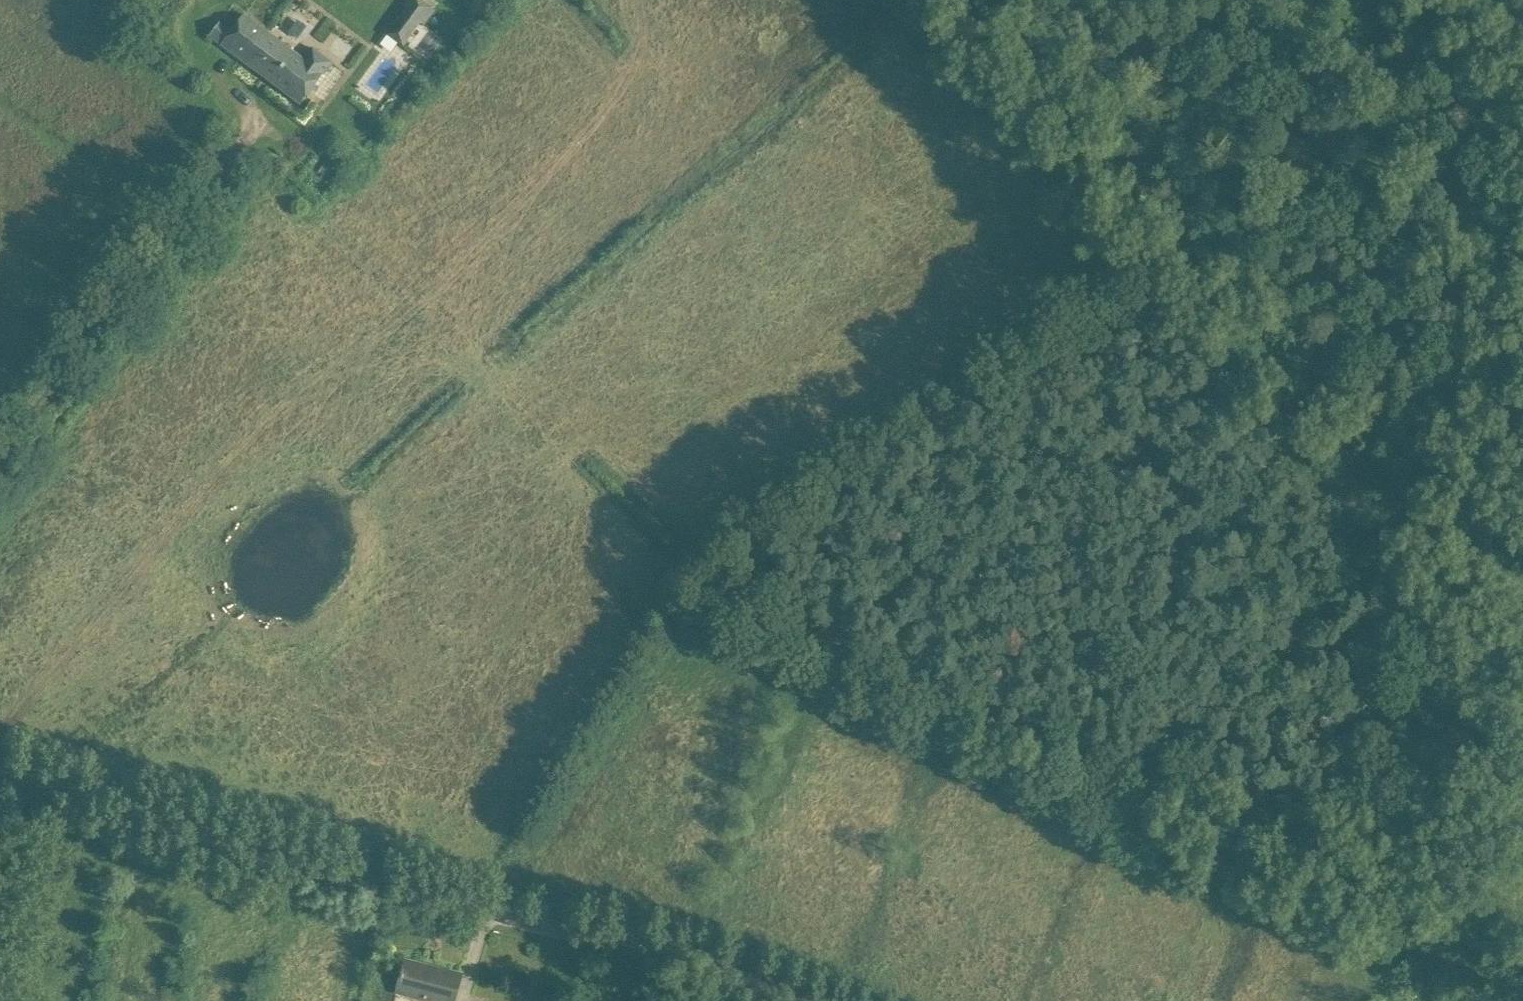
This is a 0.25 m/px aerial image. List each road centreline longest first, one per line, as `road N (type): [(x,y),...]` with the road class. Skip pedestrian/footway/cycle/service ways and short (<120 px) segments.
road 1 (tertiary): [(813,1000),(0,771)]

